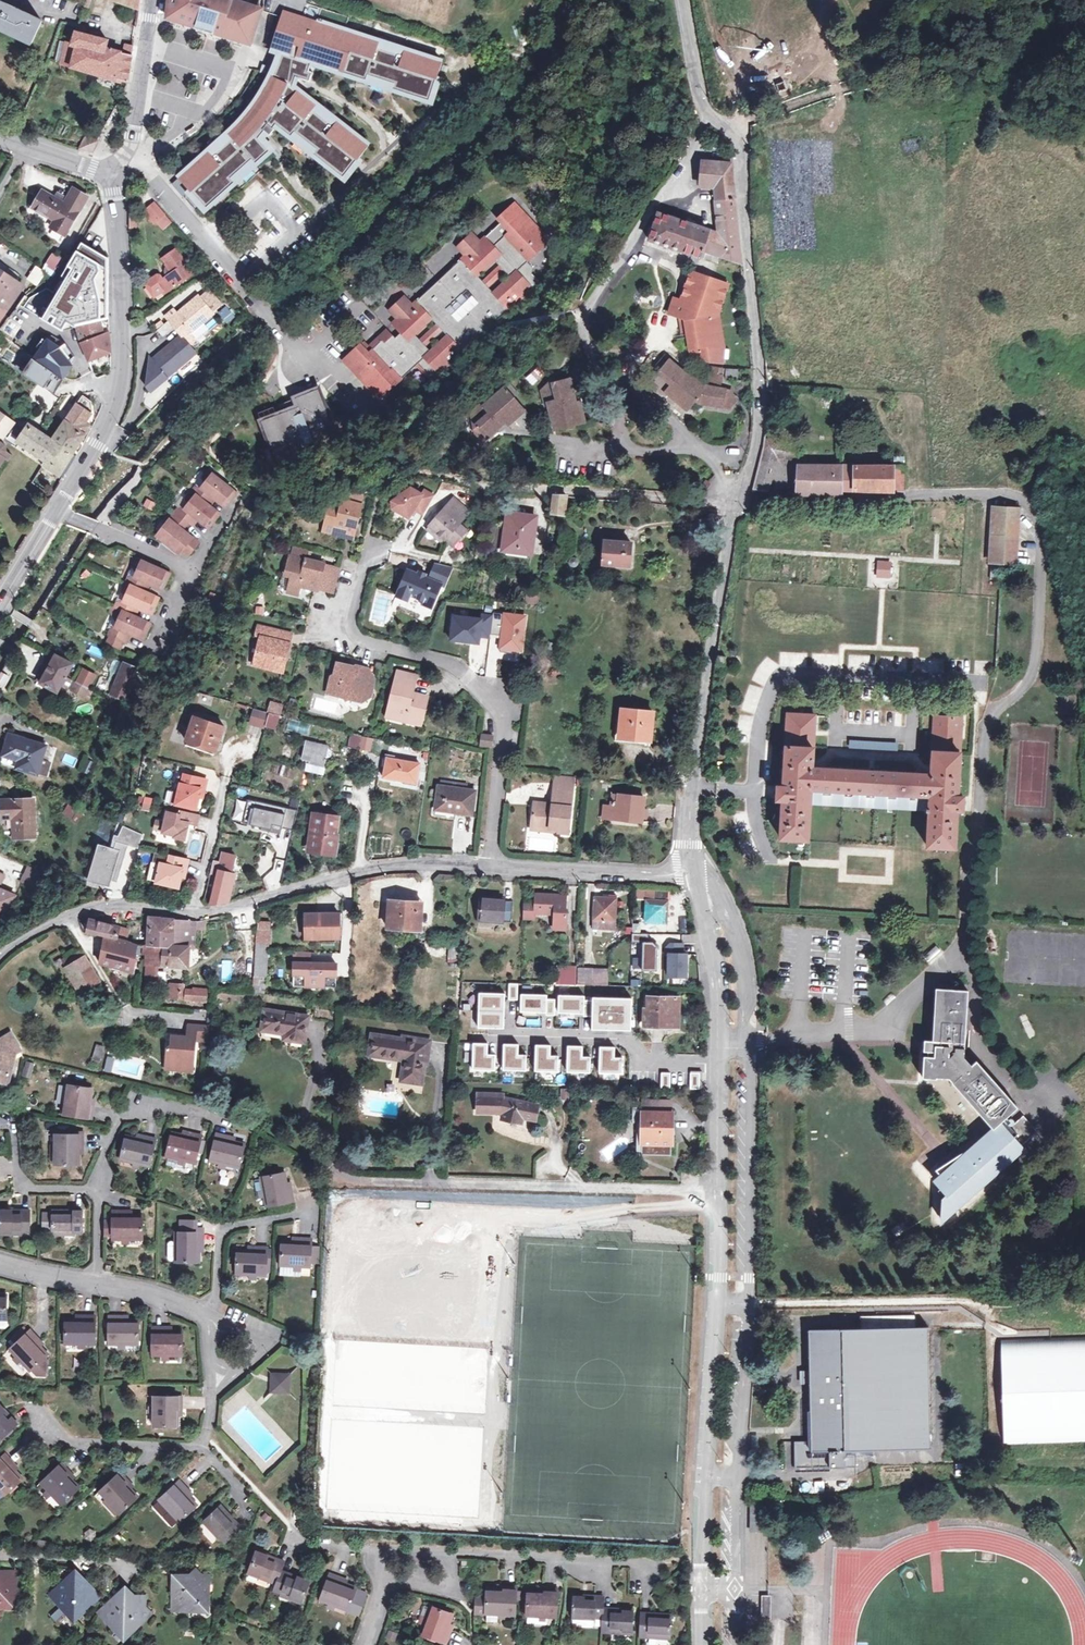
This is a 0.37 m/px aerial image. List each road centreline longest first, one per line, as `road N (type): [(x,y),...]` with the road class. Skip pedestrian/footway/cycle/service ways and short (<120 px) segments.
road 1 (tertiary): [(701,1644),(720,1277),(721,1067)]
road 2 (track): [(1049,0),(1036,44),(1004,79),(973,161),(934,384),(939,420),(997,495)]
road 3 (tertiary): [(735,513),(763,384),(739,150),(701,97),(681,0)]
road 4 (residential): [(489,867),(358,871),(195,913),(129,906),(77,913),(0,957)]
road 5 (residential): [(272,489),(418,471),(491,488),(735,513)]
road 6 (residential): [(368,540),(350,622),(360,645),(457,669),(501,716),(489,867)]
road 7 (tertiary): [(692,874),(692,788),(735,513)]
road 8 (tertiary): [(110,171),(126,351),(95,452),(60,510)]
road 9 (residential): [(495,1036),(629,1041),(643,1065),(721,1067)]
road 10 (residential): [(451,1554),(661,1563)]
road 11 (residential): [(692,874),(489,867)]
road 12 (tertiary): [(721,1067),(716,980),(692,874)]
road 13 (residential): [(203,1315),(217,1297),(221,1227),(314,1211)]
road 14 (residential): [(201,1448),(63,1444),(36,1411)]
road 15 (tertiary): [(110,171),(134,137),(149,0)]
road 16 (residential): [(99,1188),(122,1116),(197,1109),(212,1117)]
road 17 (residential): [(60,510),(192,575)]
road 18 (residential): [(99,1188),(36,1188),(19,1175),(12,1123),(4,1123)]

